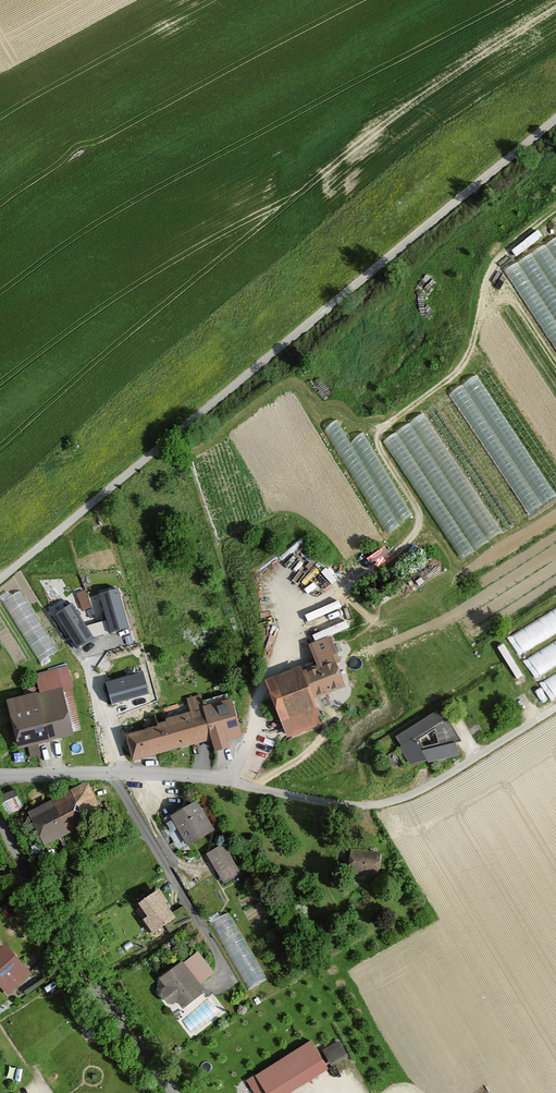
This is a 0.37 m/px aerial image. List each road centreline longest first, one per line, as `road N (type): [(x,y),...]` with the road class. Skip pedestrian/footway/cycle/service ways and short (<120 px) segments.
road 1 (track): [(555,122),(0,577)]
road 2 (residential): [(0,776),(223,779),(362,808),(427,789),(555,709)]
road 3 (track): [(354,581),(402,550),(420,519),(378,435),(462,365),(492,265),(555,209)]
road 4 (residential): [(166,1092),(105,1009),(0,820)]
road 5 (track): [(0,254),(55,336),(0,374)]
road 6 (track): [(135,287),(50,160)]
road 7 (track): [(0,87),(50,160),(0,199)]

